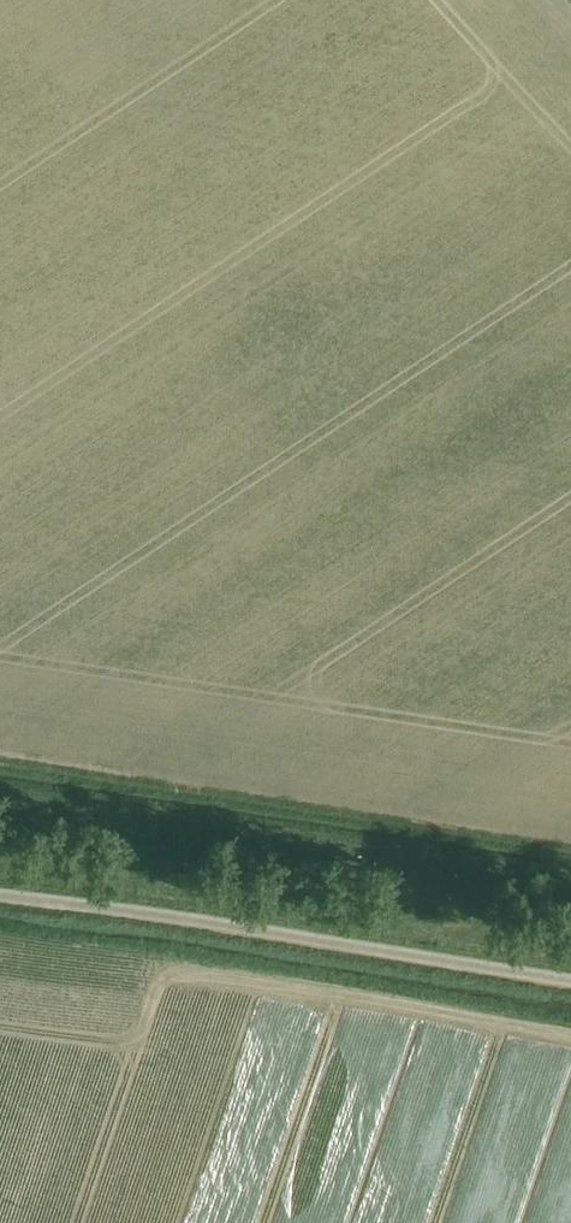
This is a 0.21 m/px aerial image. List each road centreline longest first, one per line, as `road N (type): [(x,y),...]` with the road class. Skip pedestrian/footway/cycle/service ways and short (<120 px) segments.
road 1 (unclassified): [(570,982),(0,894)]

